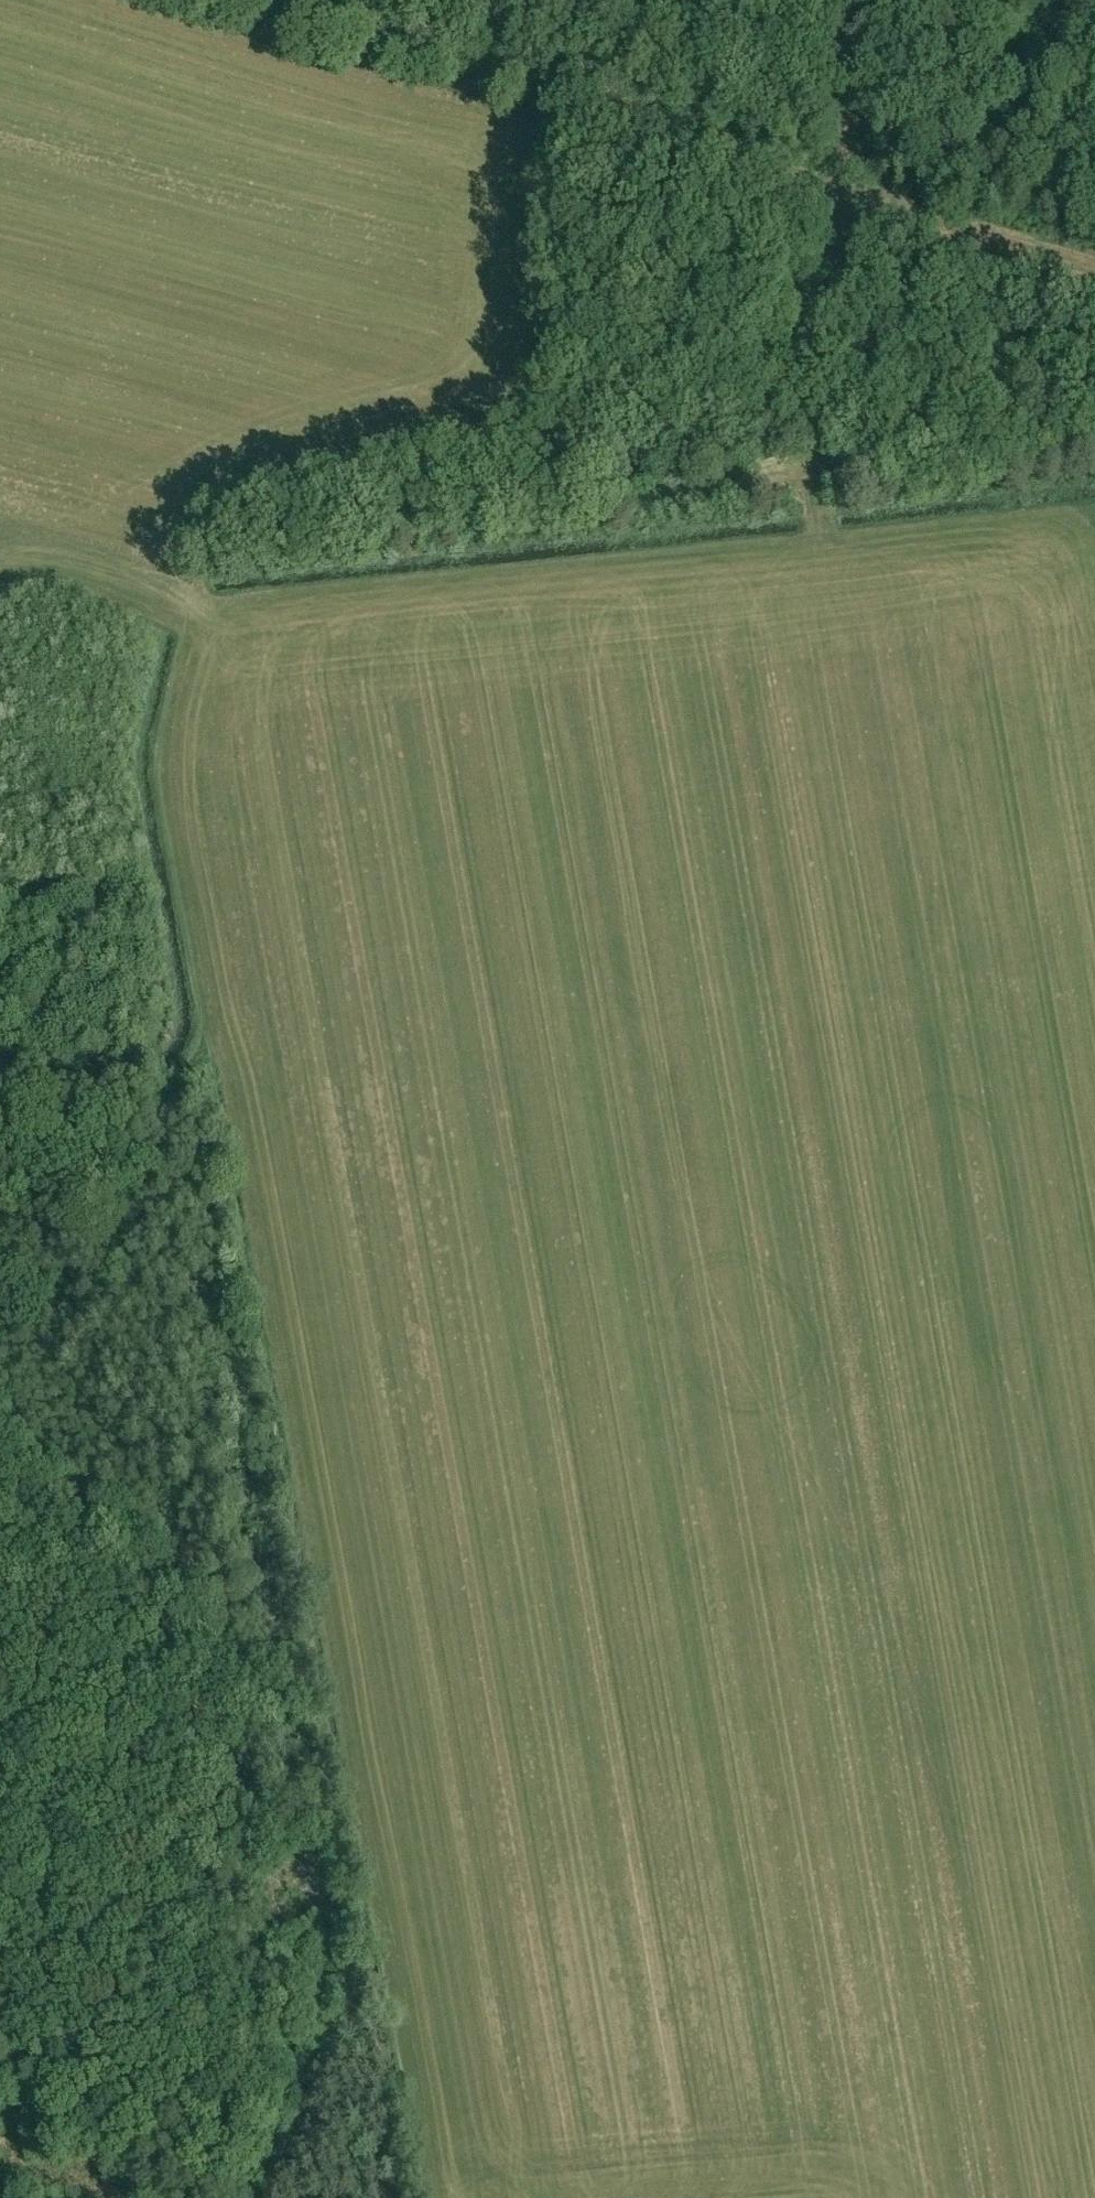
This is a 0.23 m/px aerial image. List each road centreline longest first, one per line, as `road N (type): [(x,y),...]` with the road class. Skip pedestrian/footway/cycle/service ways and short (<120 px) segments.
road 1 (track): [(1094,264),(499,83),(261,0)]
road 2 (track): [(380,1972),(281,2197)]

